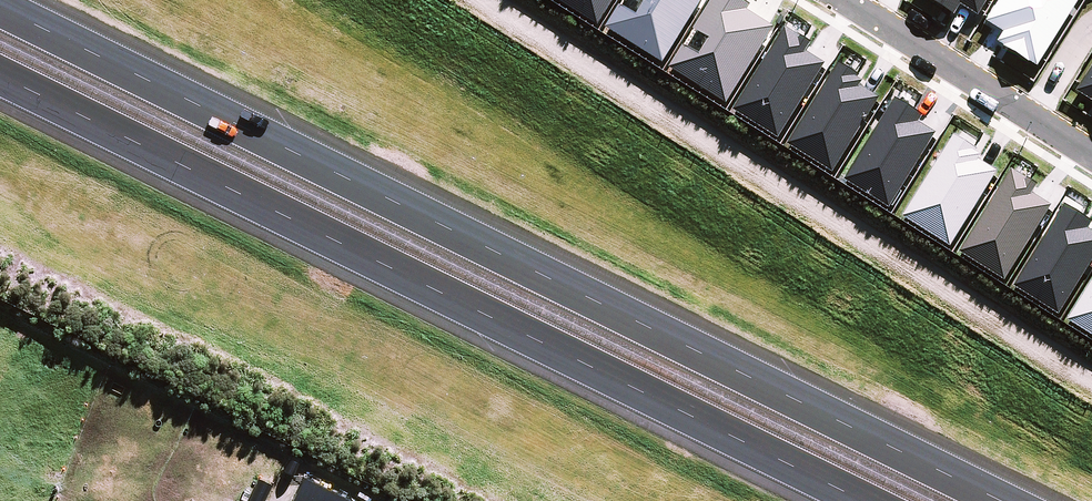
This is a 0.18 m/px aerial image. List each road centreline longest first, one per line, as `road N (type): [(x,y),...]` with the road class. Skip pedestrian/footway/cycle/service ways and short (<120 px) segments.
road 1 (motorway): [(866,500),(0,67)]
road 2 (motorway): [(0,7),(776,388)]
road 3 (track): [(1091,377),(492,0)]
road 4 (motorway): [(776,388),(1054,500)]
road 5 (motorway): [(776,388),(1007,500)]
road 6 (residential): [(1029,118),(838,0)]

